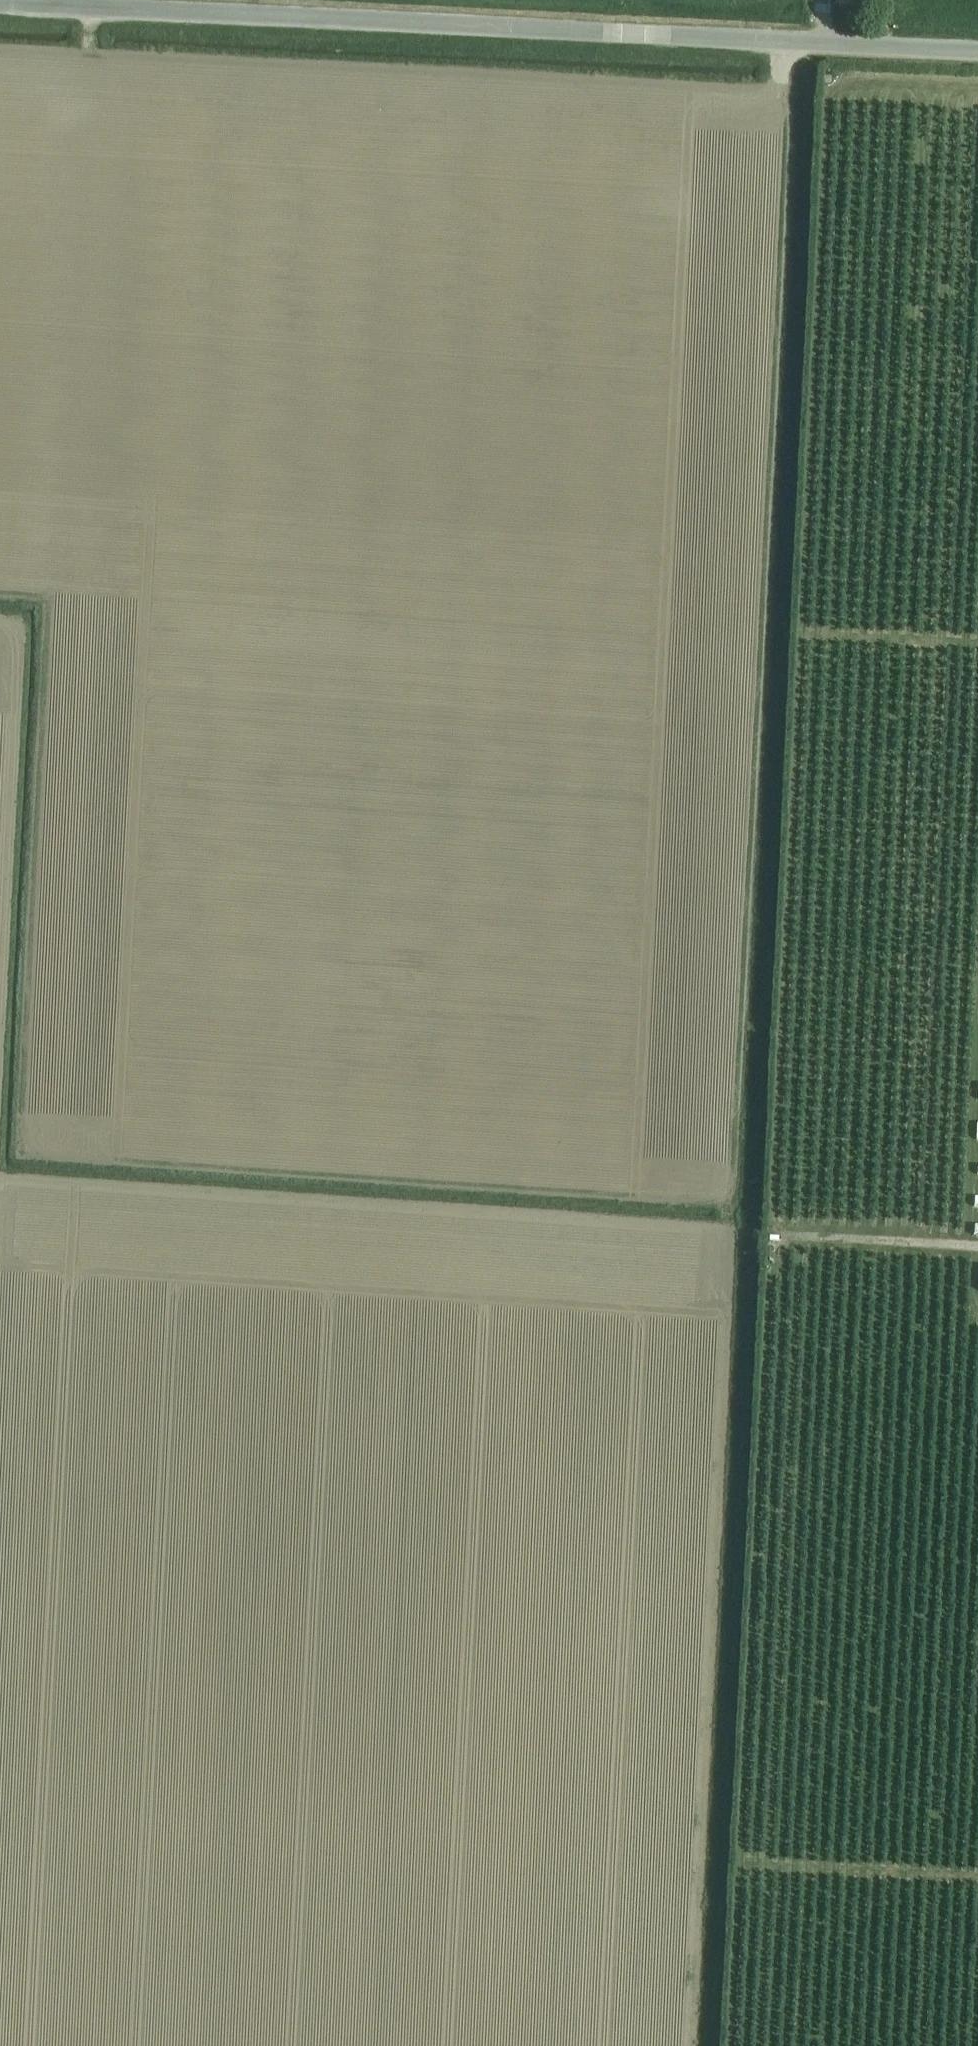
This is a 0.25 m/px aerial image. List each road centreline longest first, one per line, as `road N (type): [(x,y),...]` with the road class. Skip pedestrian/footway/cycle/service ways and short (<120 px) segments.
road 1 (unclassified): [(977,50),(0,2)]
road 2 (track): [(772,1234),(977,1244)]

